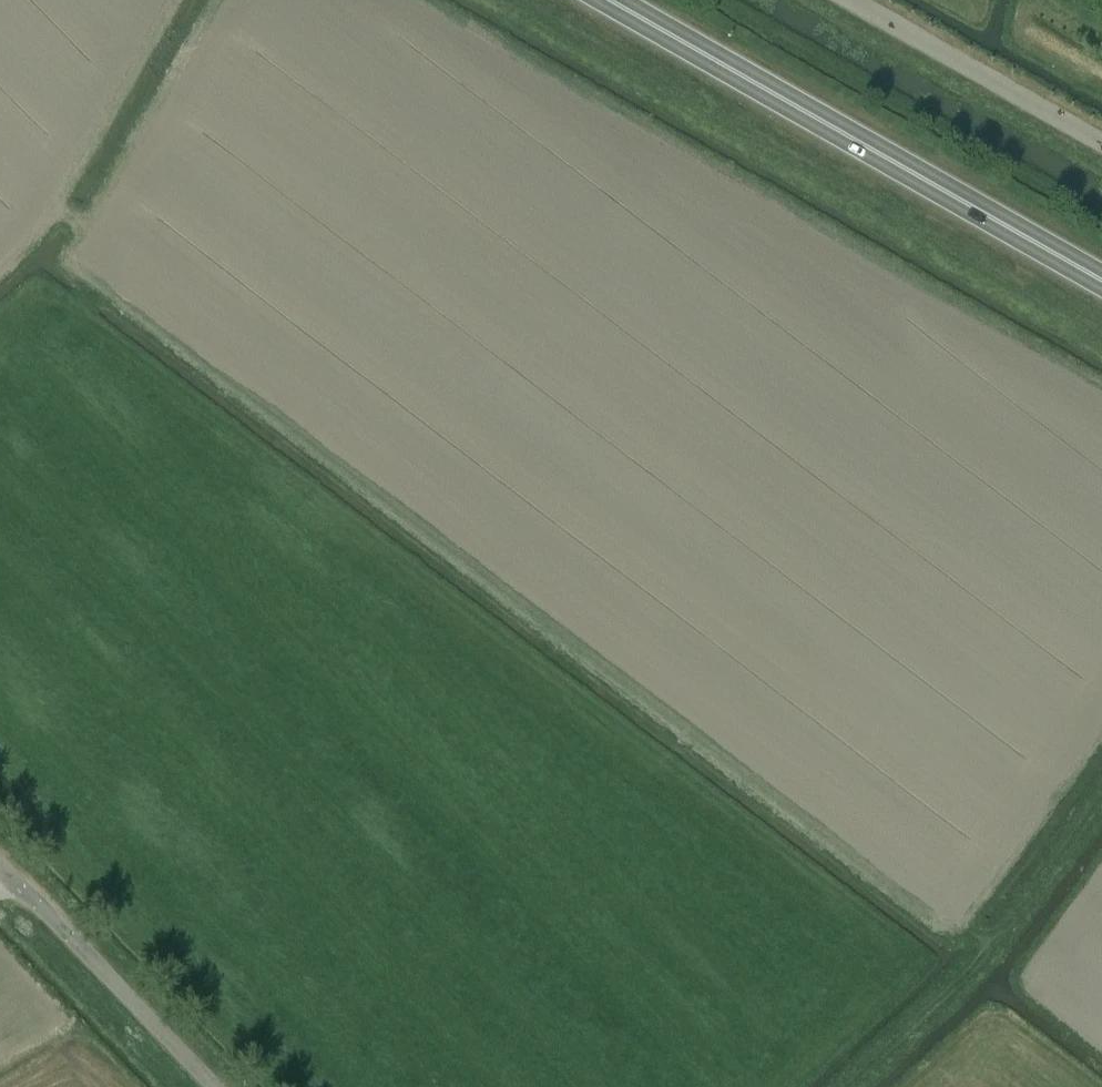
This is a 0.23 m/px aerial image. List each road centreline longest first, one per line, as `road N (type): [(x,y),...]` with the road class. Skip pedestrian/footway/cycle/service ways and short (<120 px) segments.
road 1 (trunk): [(1101,278),(621,0)]
road 2 (track): [(839,1086),(989,948),(1101,794)]
road 3 (unclassified): [(214,1086),(0,864)]

